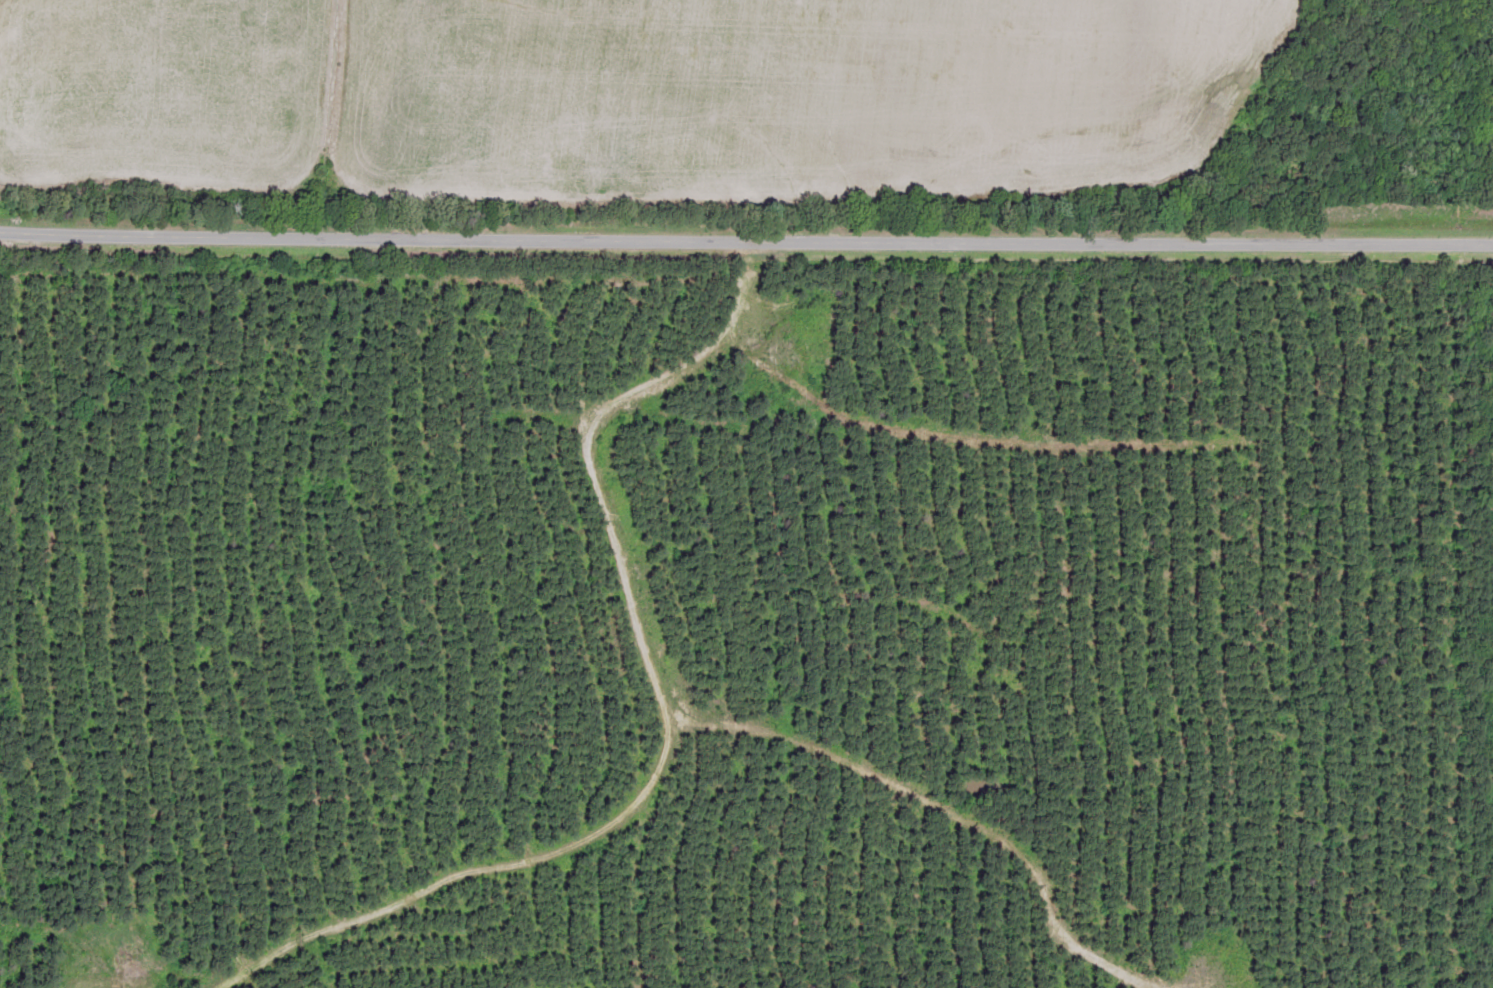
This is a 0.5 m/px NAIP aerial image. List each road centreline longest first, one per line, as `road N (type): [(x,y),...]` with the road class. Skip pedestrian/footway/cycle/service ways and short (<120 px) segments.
road 1 (residential): [(0,213),(1492,226)]

